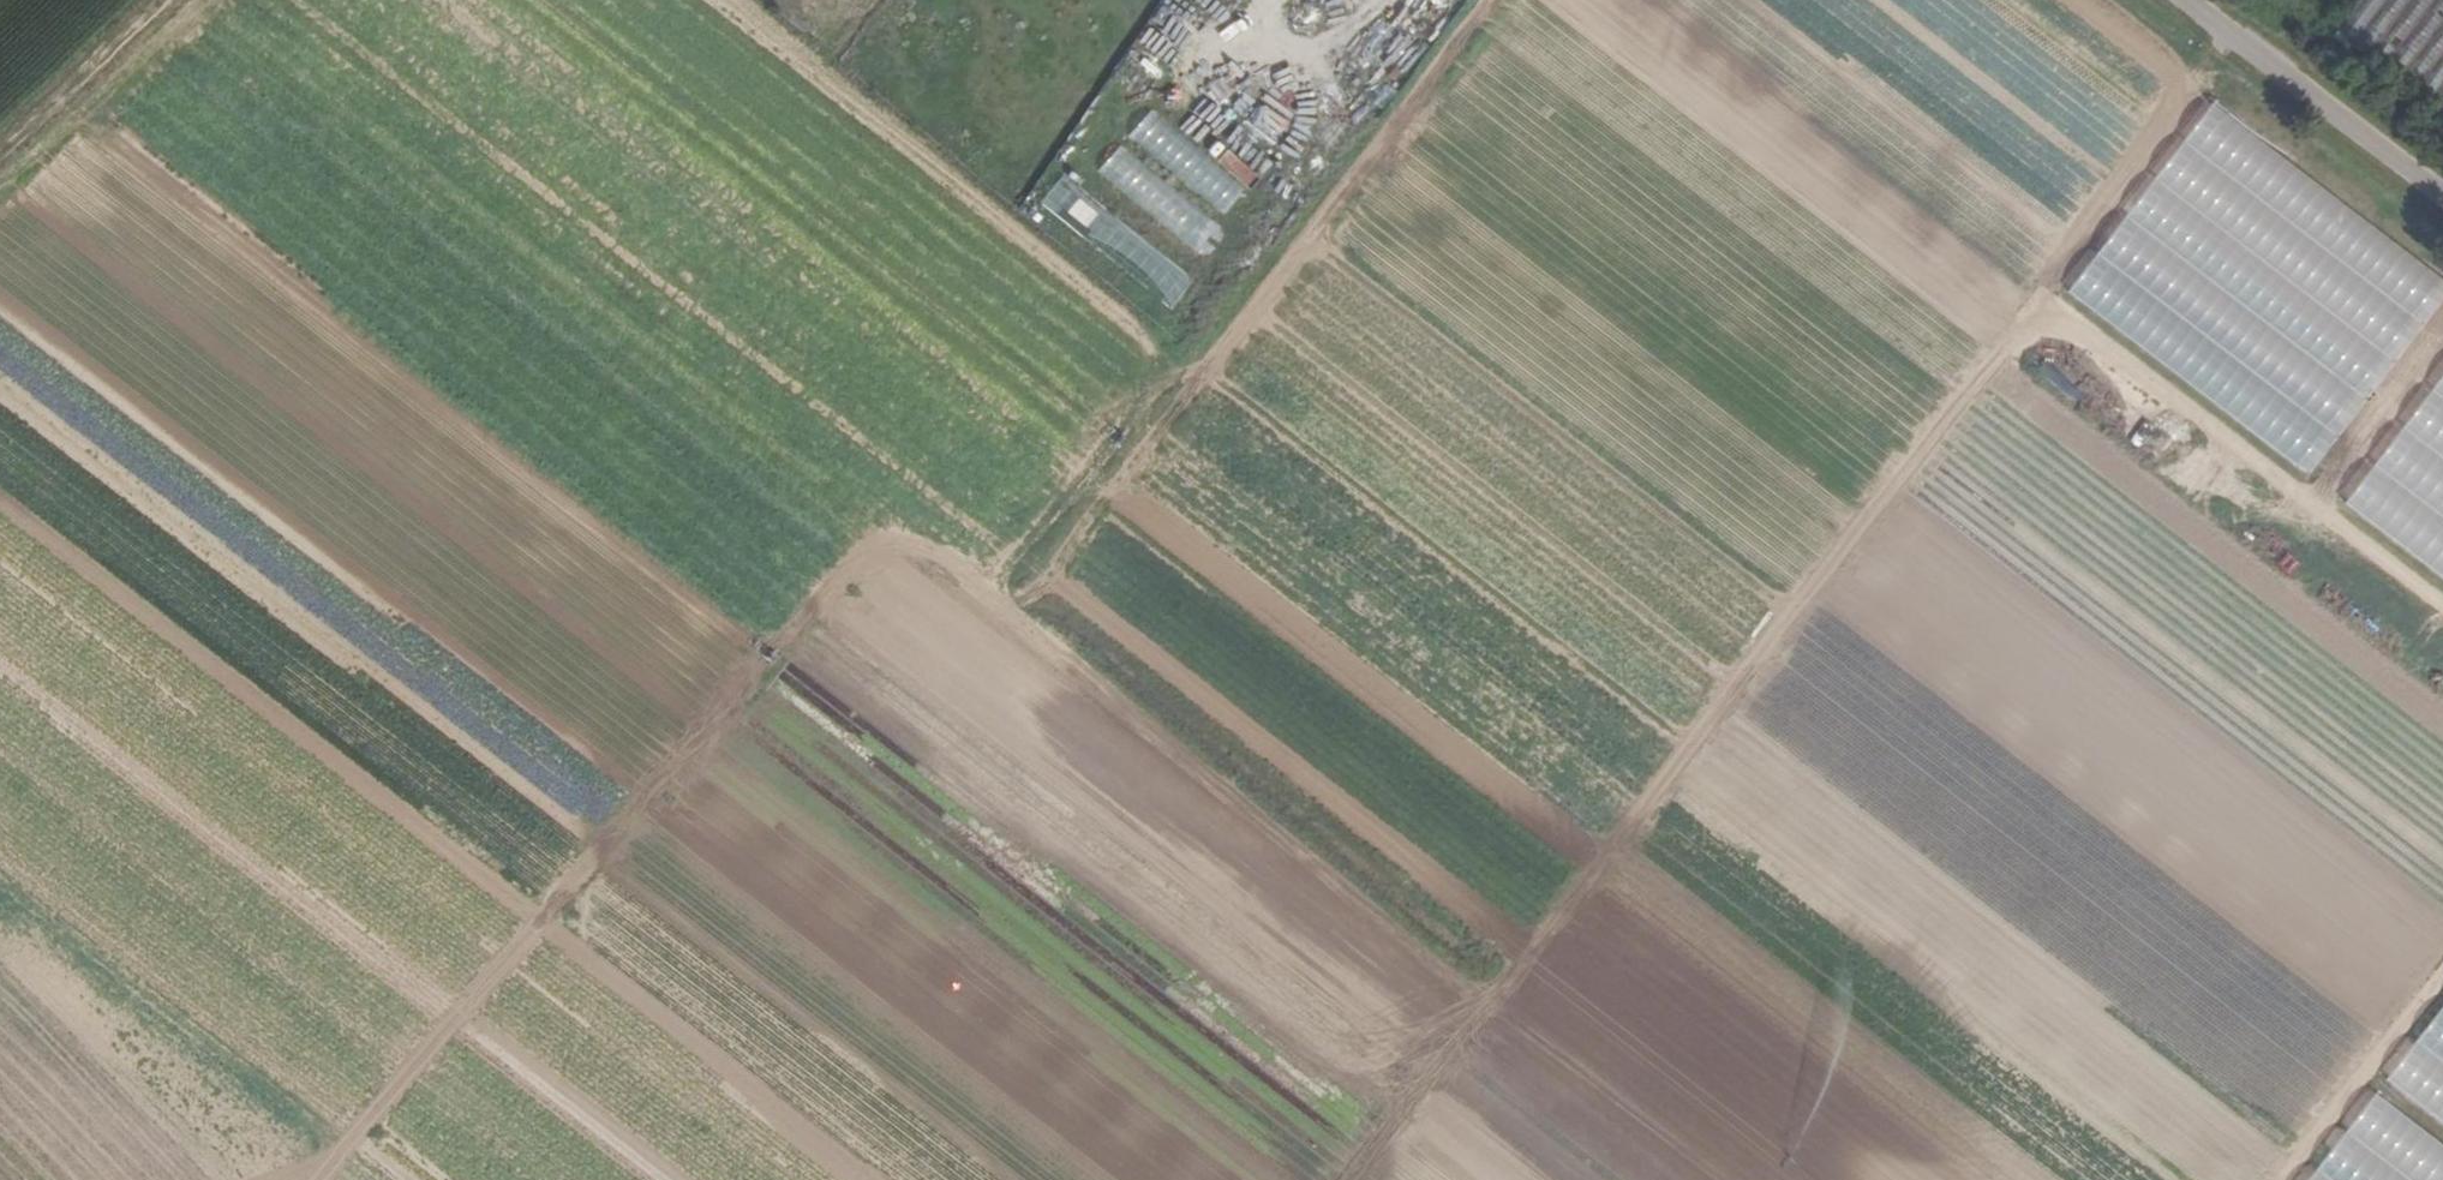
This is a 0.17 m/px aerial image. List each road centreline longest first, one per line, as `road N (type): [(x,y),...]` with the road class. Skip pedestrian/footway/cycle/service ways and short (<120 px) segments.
road 1 (unclassified): [(2173,0),(2442,207)]
road 2 (track): [(158,0),(0,150)]

